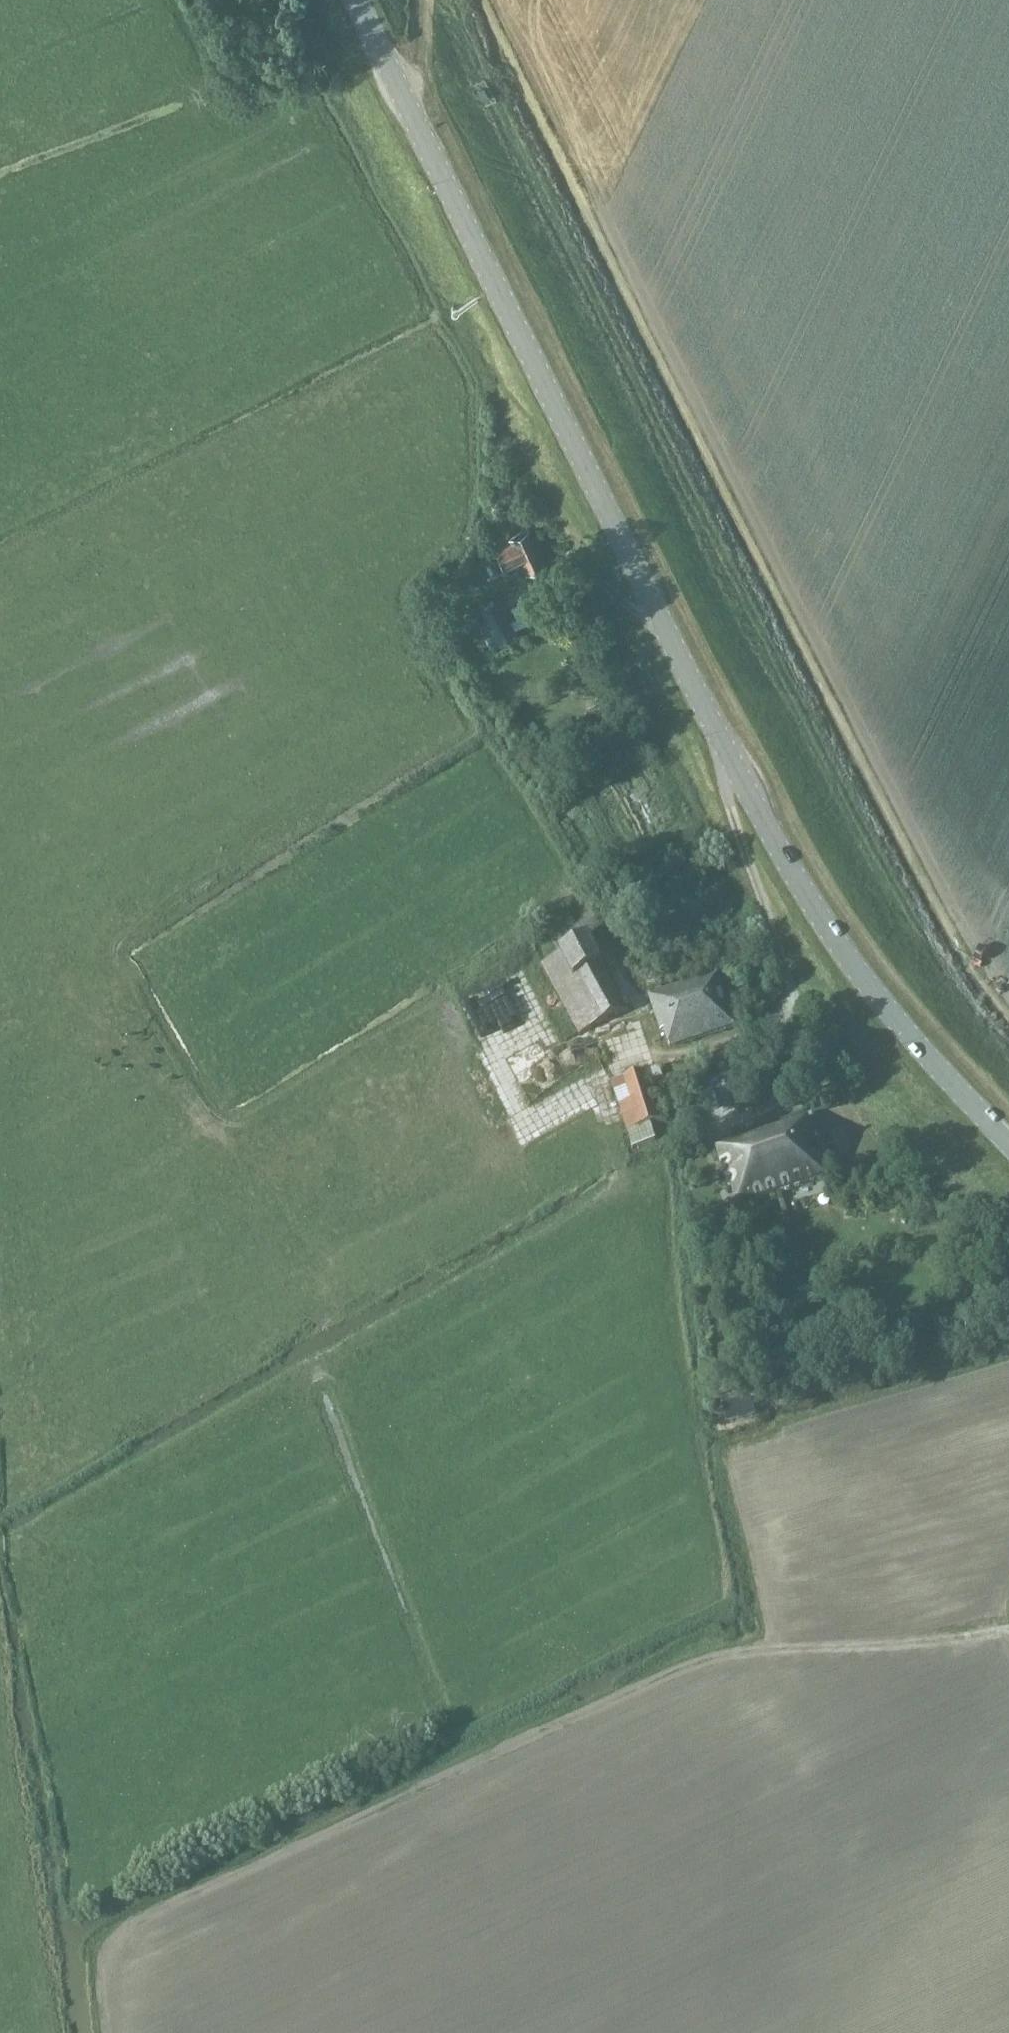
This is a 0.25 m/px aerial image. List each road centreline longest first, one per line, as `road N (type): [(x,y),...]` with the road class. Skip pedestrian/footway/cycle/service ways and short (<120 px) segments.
road 1 (tertiary): [(1008,1141),(883,1003),(803,889),(358,0)]

